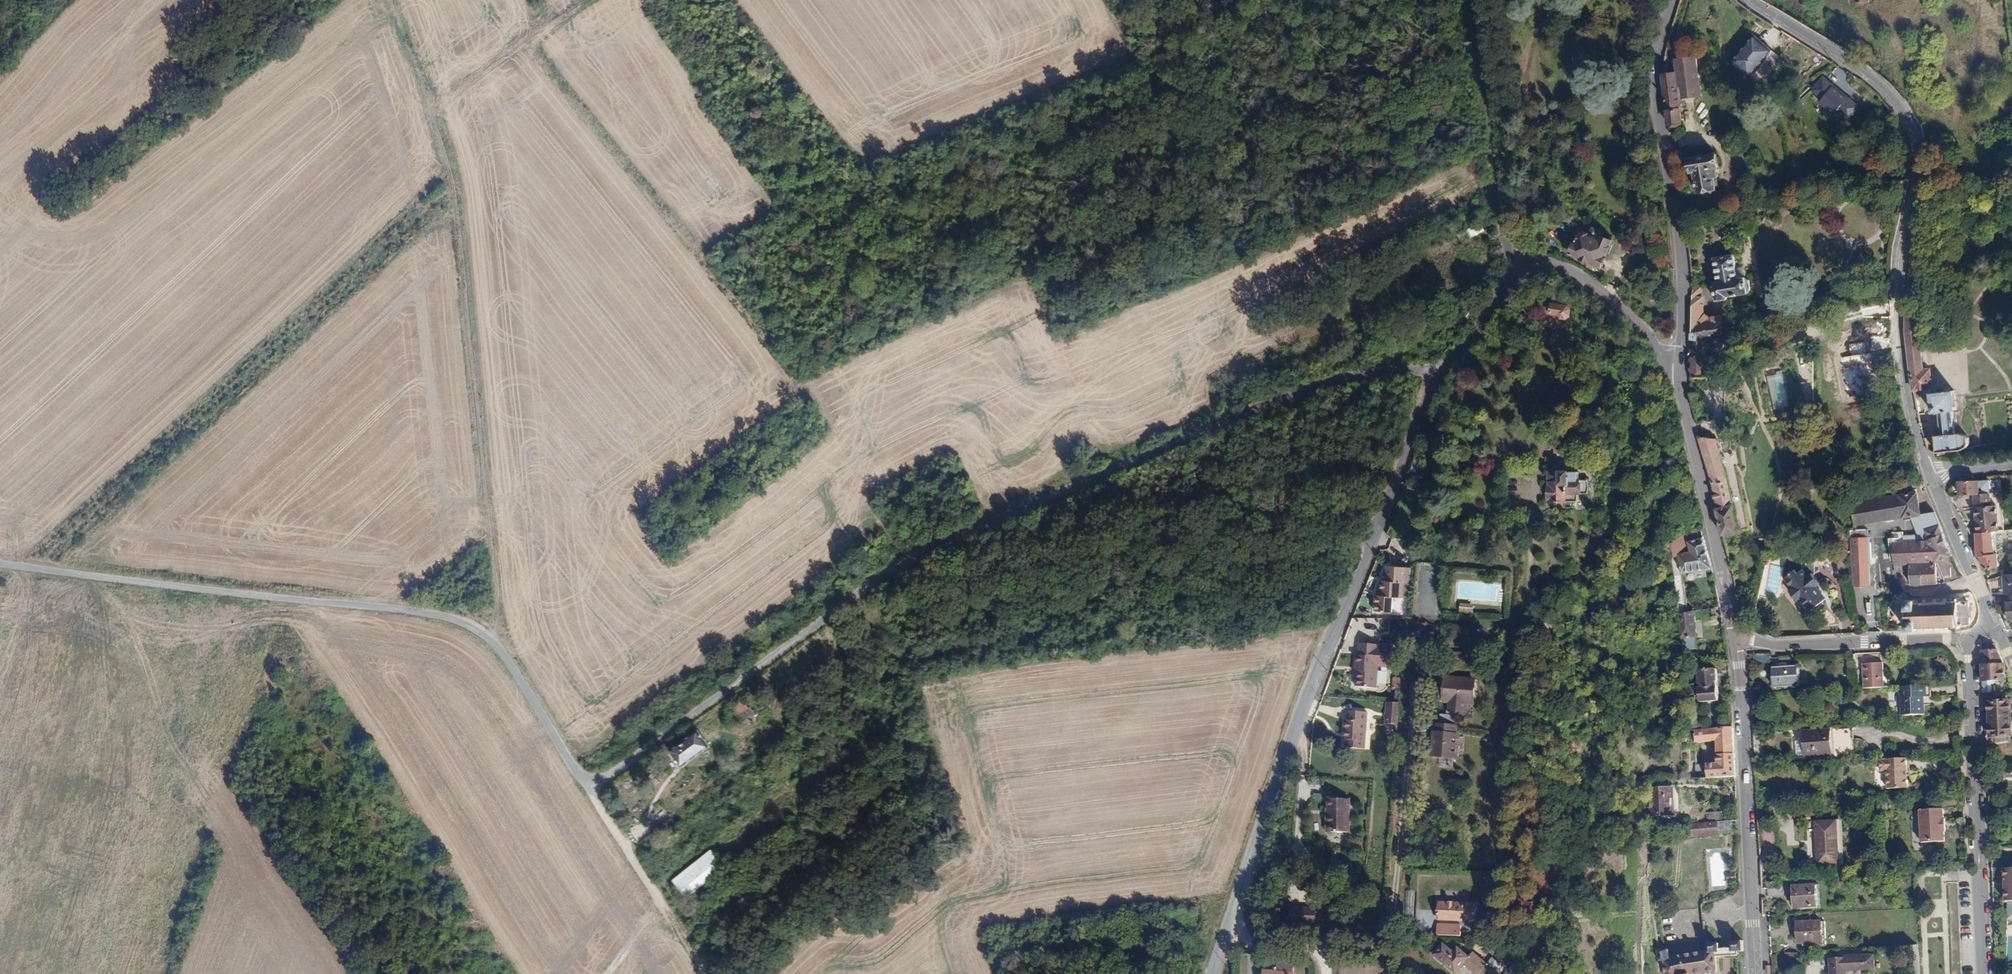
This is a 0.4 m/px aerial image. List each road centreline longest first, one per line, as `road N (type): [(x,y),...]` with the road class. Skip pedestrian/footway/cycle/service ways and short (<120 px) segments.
road 1 (unclassified): [(0,560),(455,617),(495,641),(574,768),(588,779),(606,778),(904,569),(1319,395),(1447,373)]
road 2 (tertiary): [(1213,973),(1312,682),(1447,373)]
road 3 (track): [(1275,0),(711,265)]
road 4 (residential): [(1929,470),(1904,368),(1900,306),(1918,142),(1889,92),(1859,66),(1754,0)]
road 5 (track): [(495,641),(451,221),(429,127)]
road 6 (track): [(904,569),(856,453),(797,352),(711,265)]
road 7 (tertiary): [(1670,0),(1652,73),(1681,238),(1679,360)]
road 8 (residential): [(1971,637),(1985,973)]
road 9 (tertiary): [(1737,639),(1756,973)]
road 10 (track): [(523,43),(711,265)]
road 11 (tertiary): [(1679,360),(1737,639)]
road 12 (unclassified): [(1514,268),(1471,0)]
road 13 (residential): [(1971,637),(1864,645),(1737,639)]
road 14 (track): [(588,779),(702,973)]
road 15 (tertiary): [(1514,268),(1531,259),(1568,269),(1679,360)]
road 16 (track): [(581,0),(429,127)]
road 17 (residential): [(1995,622),(1929,470)]
road 18 (track): [(429,127),(417,72),(383,0)]
road 19 (tertiary): [(1447,373),(1514,268)]

